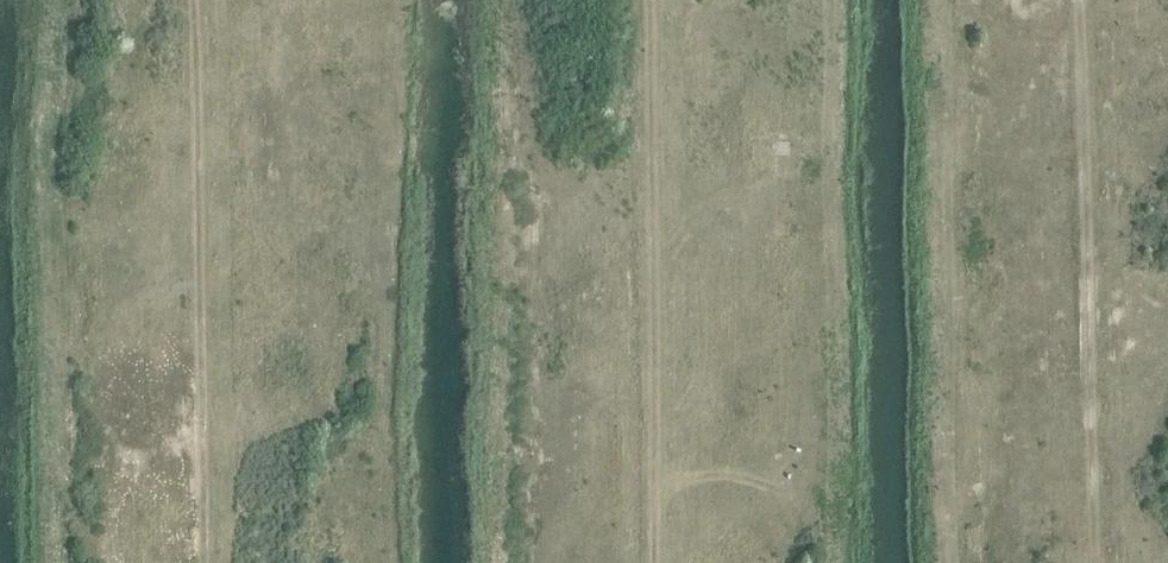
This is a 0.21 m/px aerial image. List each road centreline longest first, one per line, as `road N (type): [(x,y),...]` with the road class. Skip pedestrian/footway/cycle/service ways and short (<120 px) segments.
road 1 (track): [(1099,562),(1074,0)]
road 2 (track): [(208,562),(195,0)]
road 3 (track): [(653,0),(660,562)]

